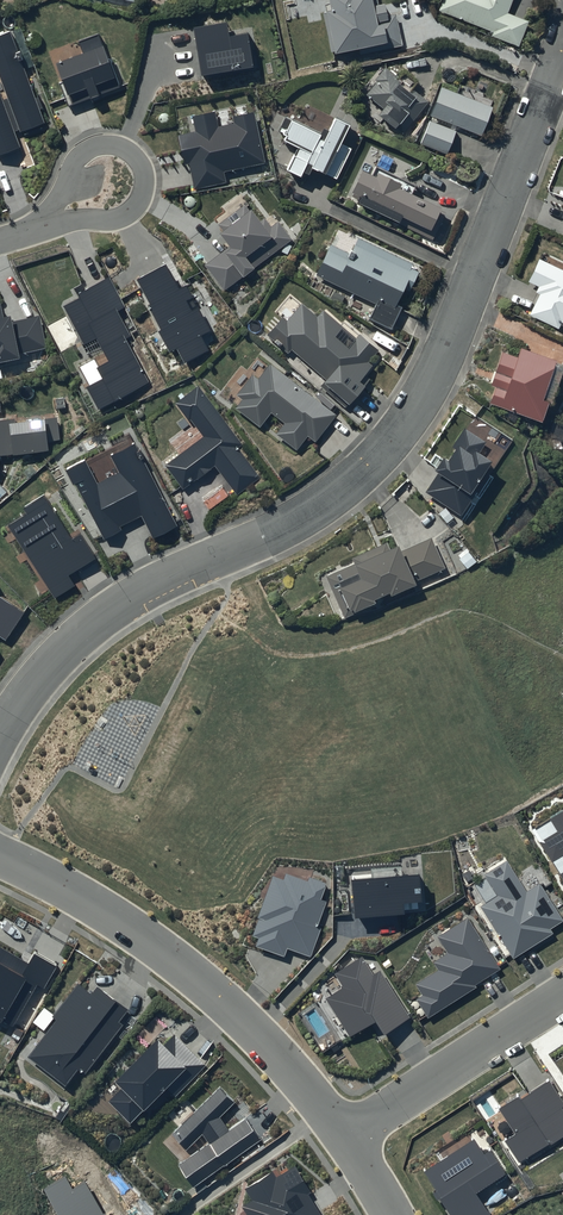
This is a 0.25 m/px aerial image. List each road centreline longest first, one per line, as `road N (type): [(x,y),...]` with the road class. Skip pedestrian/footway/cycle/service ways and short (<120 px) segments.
road 1 (residential): [(562,50),(402,424),(343,490),(111,609),(33,683),(0,731)]
road 2 (residential): [(0,855),(159,948),(247,1026),(344,1136)]
road 3 (residential): [(344,1136),(562,995)]
road 4 (residential): [(56,215),(79,158),(102,143),(120,147),(140,159),(144,185),(121,216),(96,218)]

